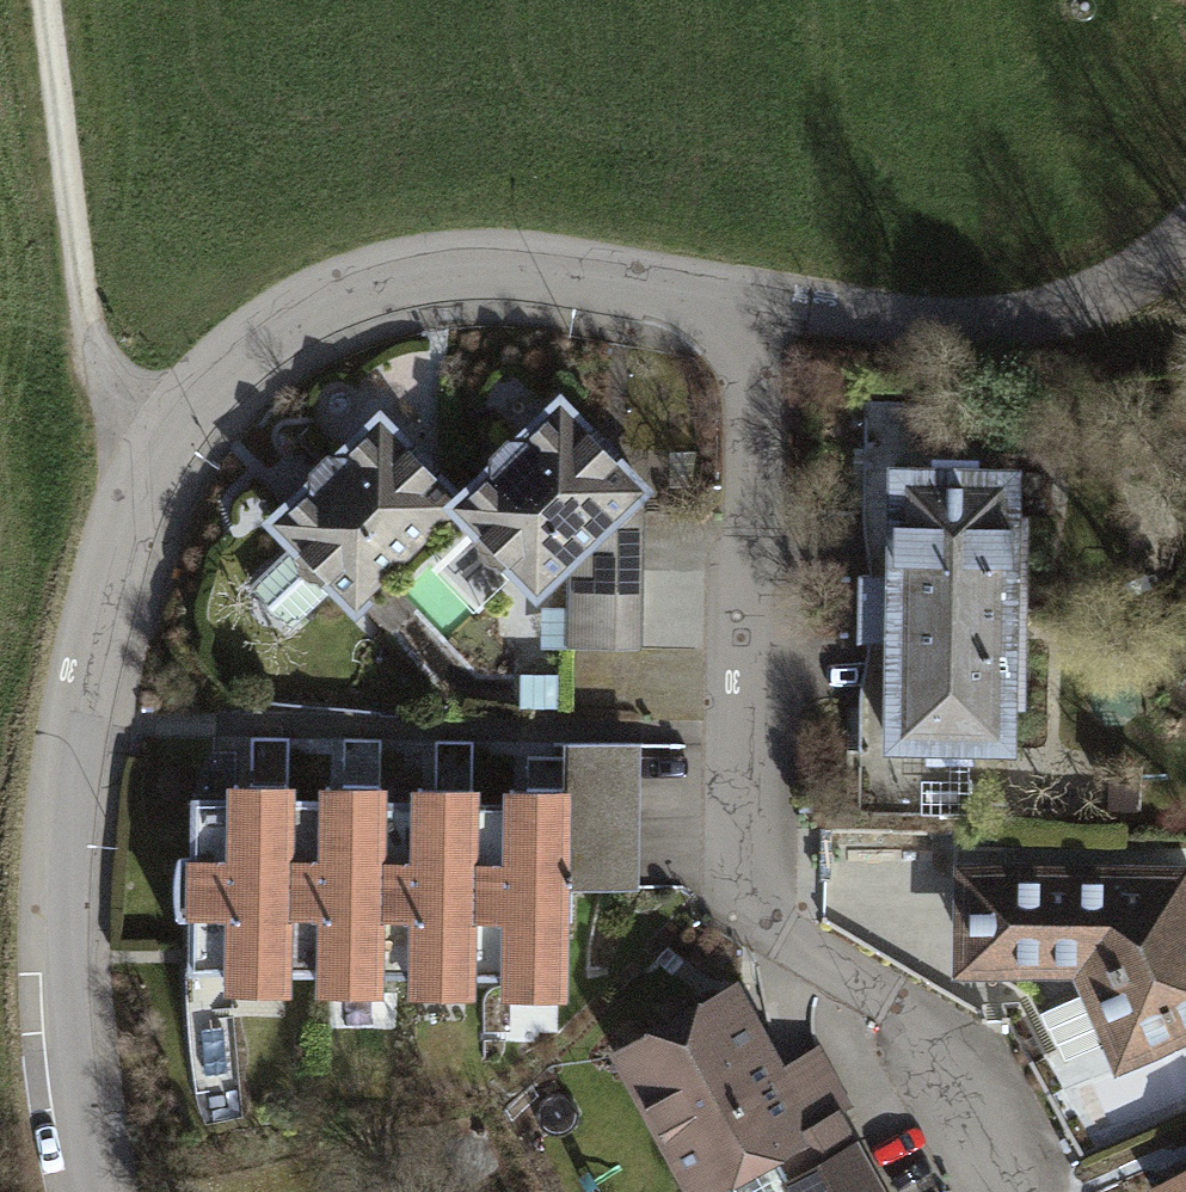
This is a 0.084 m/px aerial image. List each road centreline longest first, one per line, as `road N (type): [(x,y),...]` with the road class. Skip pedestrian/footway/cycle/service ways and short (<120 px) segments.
road 1 (residential): [(81,1191),(57,959),(69,725),(104,594),(185,413),(238,351),(315,306),(401,272),(475,262),(719,300)]
road 2 (residential): [(997,1191),(927,1027),(753,912),(753,377),(719,300)]
road 3 (track): [(754,734),(69,725)]
road 4 (track): [(145,491),(91,327),(47,0)]
road 5 (residential): [(719,300),(930,329),(1025,325)]
road 6 (track): [(1025,325),(1111,293),(1185,248)]

